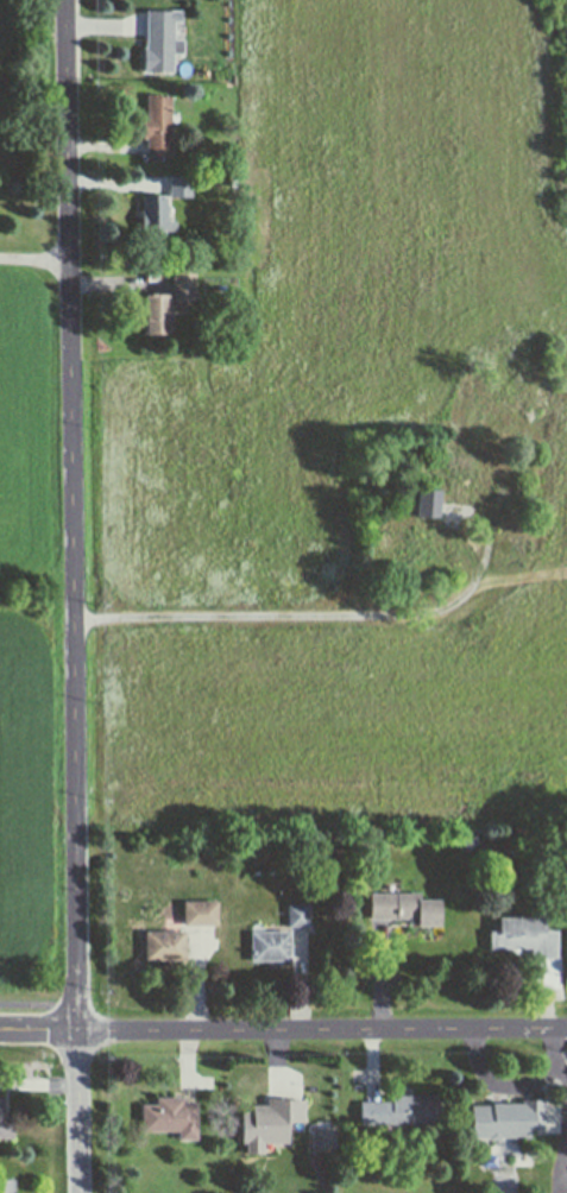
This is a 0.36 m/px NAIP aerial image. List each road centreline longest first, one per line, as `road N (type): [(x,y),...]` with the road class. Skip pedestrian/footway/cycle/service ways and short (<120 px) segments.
road 1 (tertiary): [(82,800),(86,617),(70,0)]
road 2 (tertiary): [(566,1028),(80,1031)]
road 3 (tertiary): [(81,1192),(82,800)]

